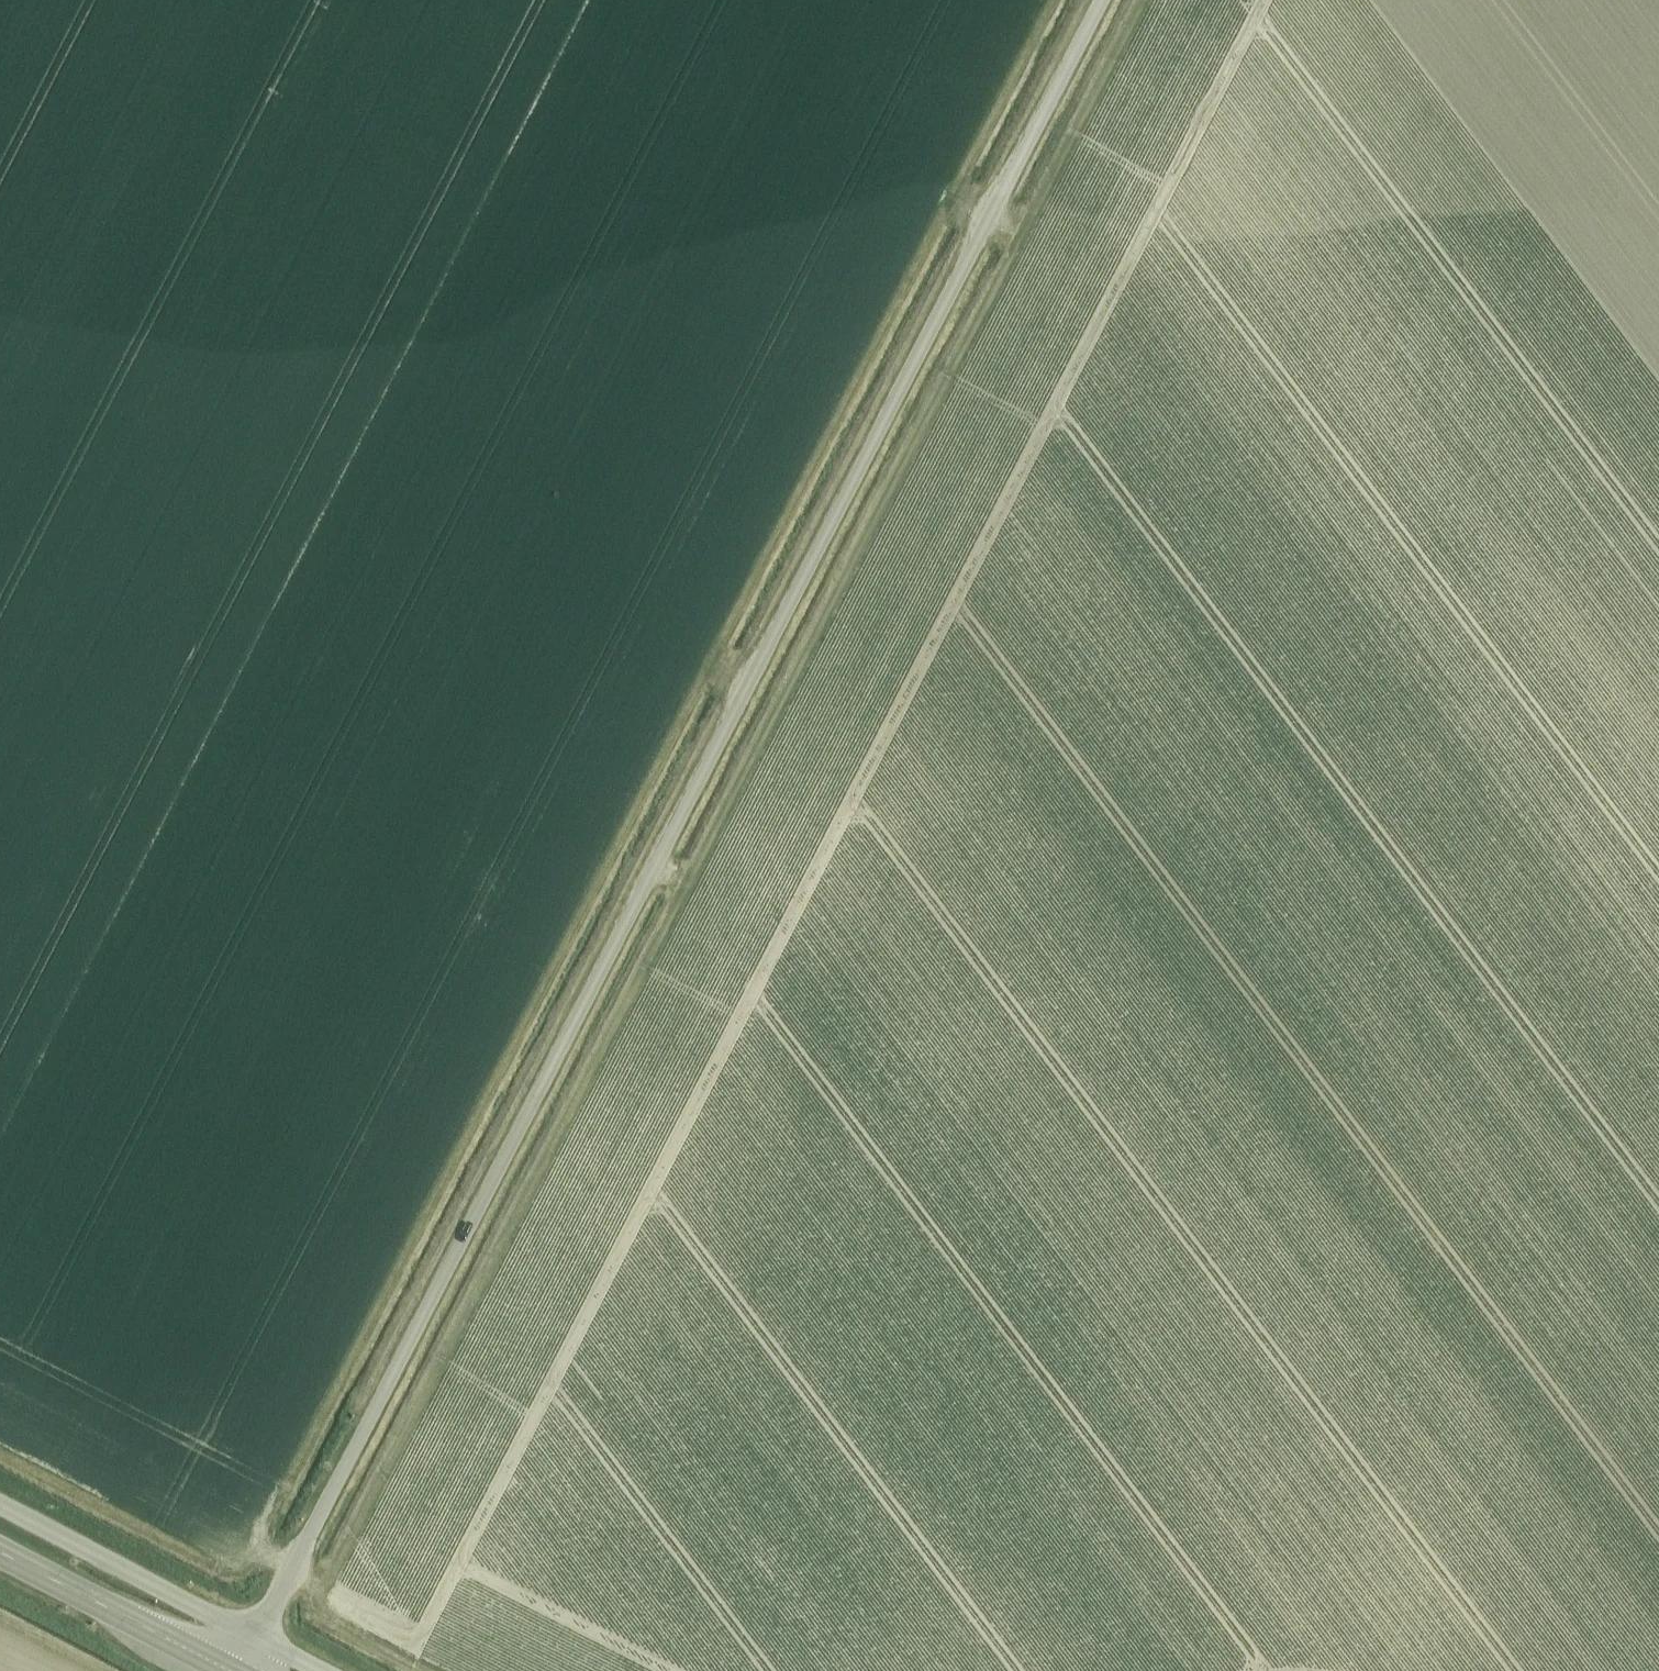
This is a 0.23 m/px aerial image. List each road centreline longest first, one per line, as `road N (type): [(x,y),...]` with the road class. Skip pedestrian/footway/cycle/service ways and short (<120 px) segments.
road 1 (unclassified): [(257,1638),(1101,0)]
road 2 (unclassified): [(257,1638),(0,1504)]
road 3 (tertiary): [(228,1670),(0,1552)]

